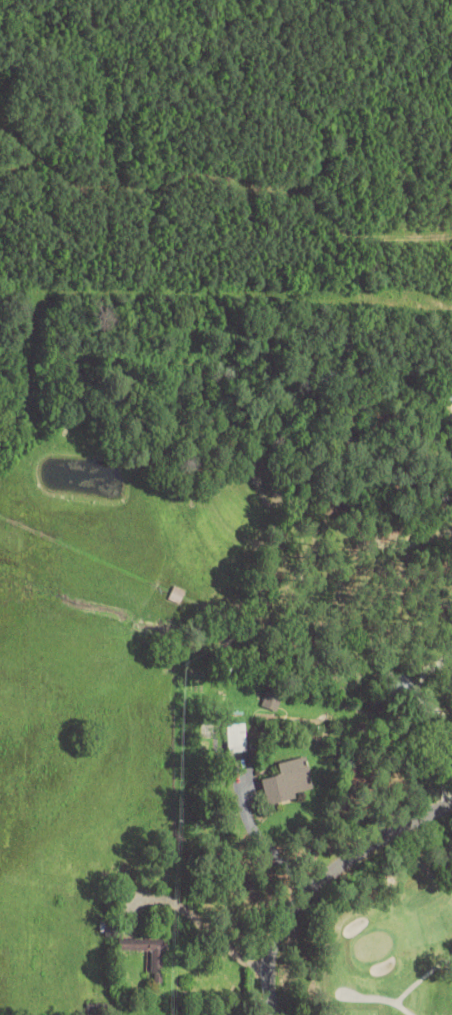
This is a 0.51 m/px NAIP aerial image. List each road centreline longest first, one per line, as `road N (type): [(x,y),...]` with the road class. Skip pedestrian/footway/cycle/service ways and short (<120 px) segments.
road 1 (residential): [(235,221),(210,256),(86,271),(31,231),(21,186),(51,131),(75,131),(215,196),(235,221)]
road 2 (residential): [(75,131),(91,106),(415,106),(451,139)]
road 3 (tertiary): [(278,1014),(271,960),(315,880),(451,802)]
road 4 (residential): [(451,287),(405,286),(345,236),(235,221)]
road 5 (residential): [(340,111),(330,196),(345,236)]

